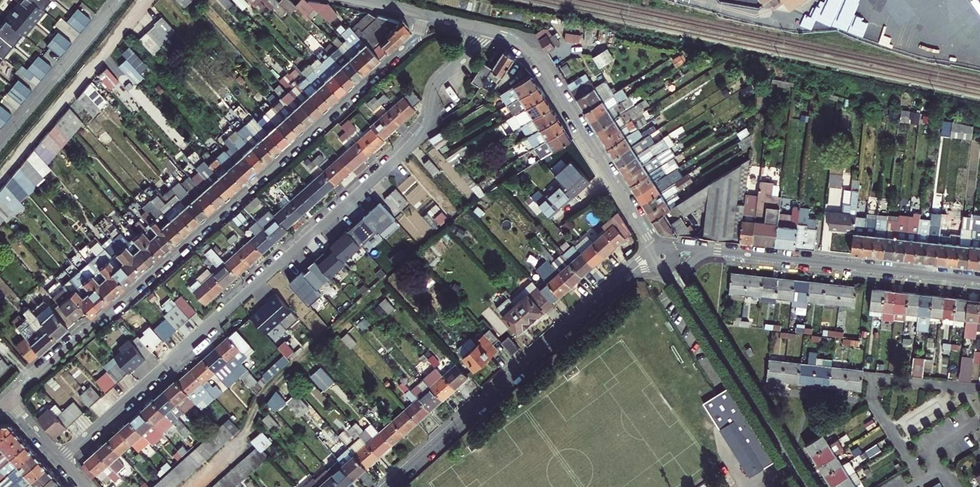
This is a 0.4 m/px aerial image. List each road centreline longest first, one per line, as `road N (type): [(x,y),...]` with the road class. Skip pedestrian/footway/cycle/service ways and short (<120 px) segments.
road 1 (residential): [(60,460),(413,139),(433,89),(488,30)]
road 2 (residential): [(8,401),(415,37),(428,15)]
road 3 (residential): [(389,486),(660,254)]
road 4 (residential): [(488,30),(538,61),(660,254)]
road 5 (residential): [(979,280),(710,250)]
road 6 (residential): [(681,289),(807,486)]
road 7 (residential): [(0,144),(120,0)]

